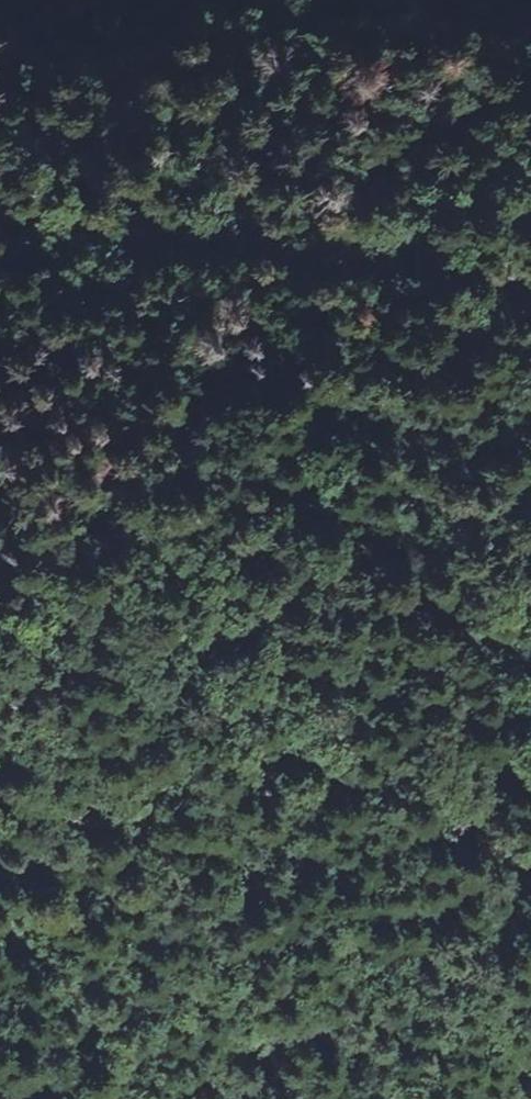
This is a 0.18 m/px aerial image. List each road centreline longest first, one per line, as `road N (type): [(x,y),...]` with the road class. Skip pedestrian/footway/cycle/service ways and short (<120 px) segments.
road 1 (track): [(530,839),(490,835),(322,868),(231,876),(114,897),(37,931),(0,931)]

